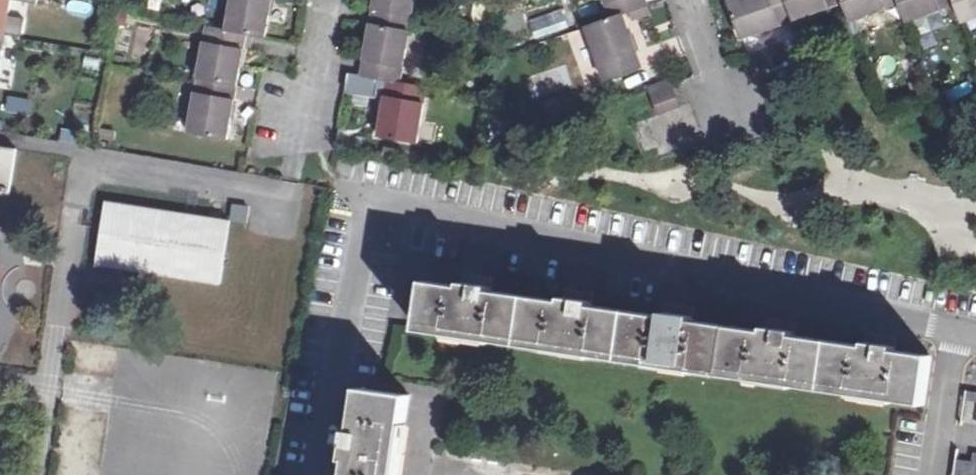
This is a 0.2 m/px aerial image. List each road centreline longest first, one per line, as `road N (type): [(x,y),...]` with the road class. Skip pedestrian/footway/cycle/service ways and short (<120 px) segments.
road 1 (residential): [(325,474),(374,200),(962,331)]
road 2 (track): [(282,194),(84,162),(37,474)]
road 3 (residential): [(962,331),(939,474)]
road 4 (residential): [(331,0),(307,135)]
road 5 (residential): [(730,120),(690,0)]

